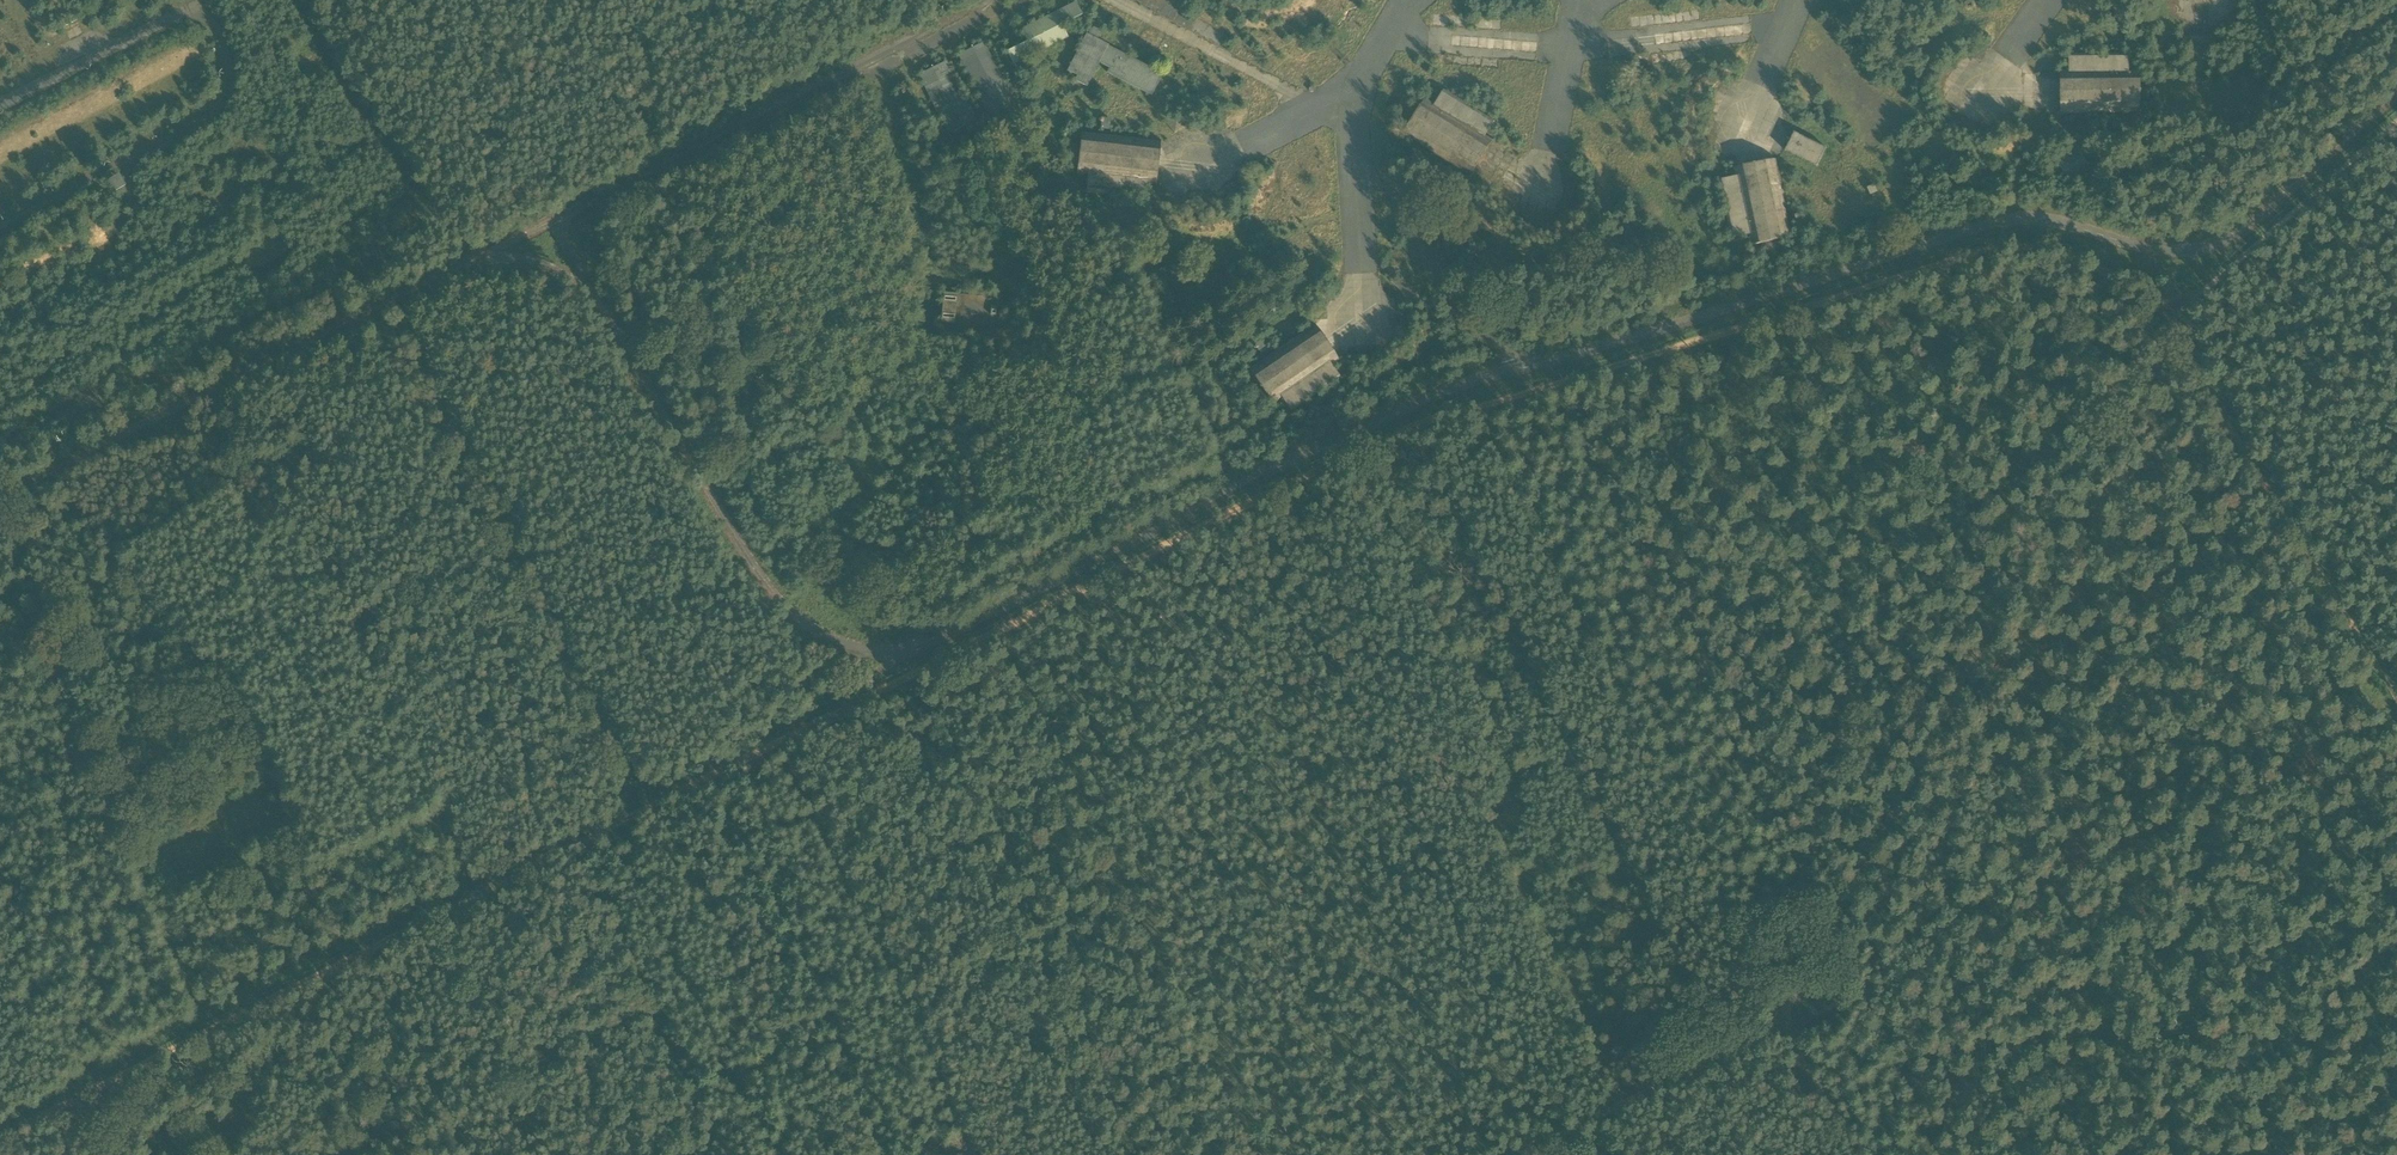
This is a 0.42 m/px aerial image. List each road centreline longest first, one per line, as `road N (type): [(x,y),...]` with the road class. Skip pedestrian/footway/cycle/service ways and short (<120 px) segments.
road 1 (track): [(0,1138),(1286,485),(1436,419),(1491,404)]
road 2 (track): [(1780,1023),(2132,361),(2181,310)]
road 3 (track): [(1491,404),(2009,244),(2045,248),(2181,310)]
road 4 (track): [(1491,404),(1507,462),(1780,1023)]
road 5 (track): [(1780,1023),(2396,762)]
road 6 (track): [(2181,310),(2183,346),(2396,702)]
road 7 (track): [(1524,1154),(1780,1023)]
road 8 (track): [(2181,310),(2396,122)]
road 9 (track): [(1850,1154),(1780,1023)]

